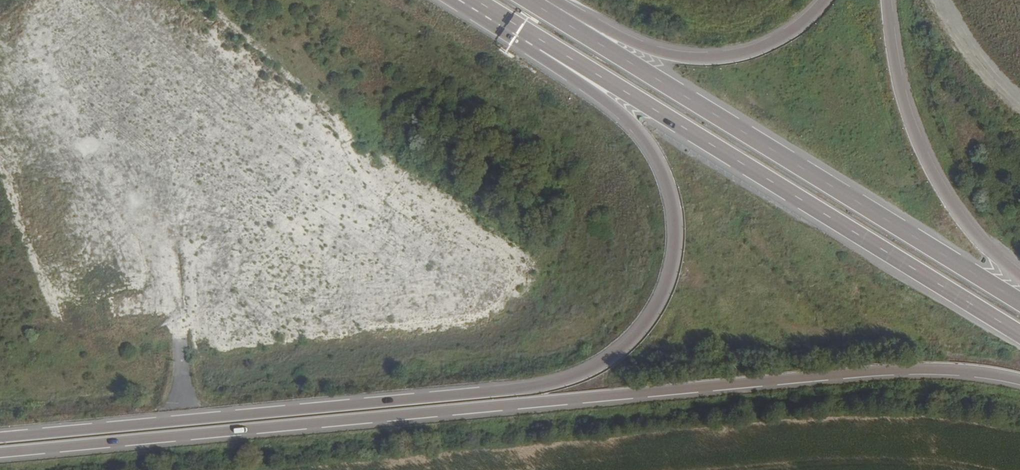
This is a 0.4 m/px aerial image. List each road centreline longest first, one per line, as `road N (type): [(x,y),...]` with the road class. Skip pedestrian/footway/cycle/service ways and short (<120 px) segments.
road 1 (trunk): [(0,451),(857,372),(971,371),(1019,381)]
road 2 (trunk): [(544,43),(634,131),(668,195),(671,257),(643,324),(586,370),(383,399),(0,434)]
road 3 (trunk): [(1019,302),(541,8)]
road 4 (trunk): [(544,43),(1019,334)]
road 5 (trunk): [(1019,273),(966,235),(933,183),(906,128),(883,0)]
road 6 (trunk): [(817,0),(744,50),(711,55),(649,49),(541,8)]

